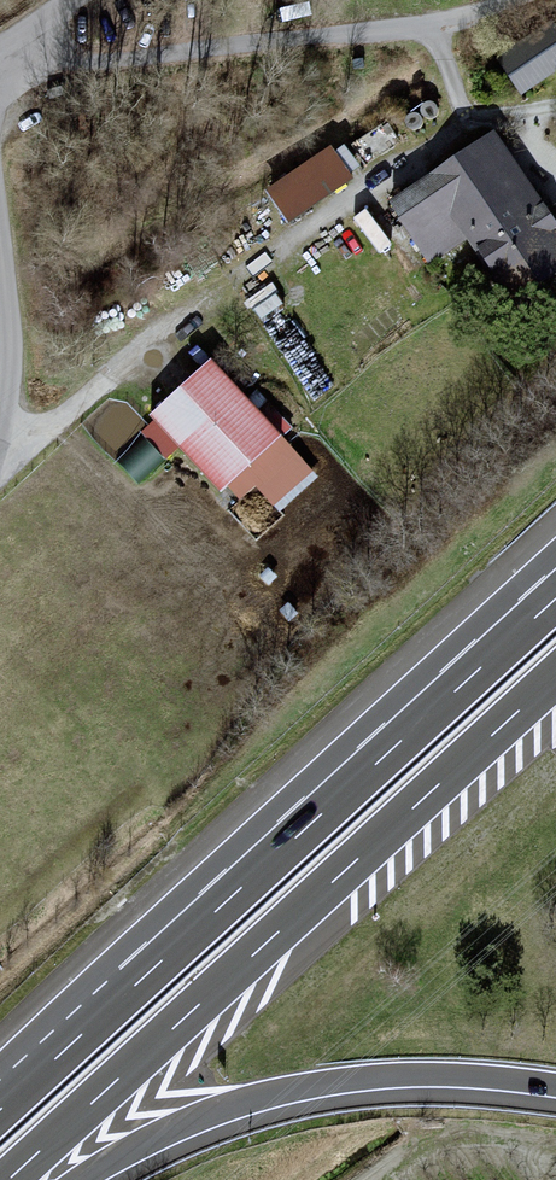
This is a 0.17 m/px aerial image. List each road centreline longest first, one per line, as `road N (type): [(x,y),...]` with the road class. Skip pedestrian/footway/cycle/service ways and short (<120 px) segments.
road 1 (motorway): [(555,599),(0,1109)]
road 2 (motorway): [(10,1179),(555,678)]
road 3 (unclassified): [(521,0),(398,34),(86,63),(0,62)]
road 4 (motorway): [(86,1179),(188,1127),(314,1090),(449,1078),(555,1089)]
road 5 (unclassified): [(0,216),(17,308),(15,446),(0,475)]

